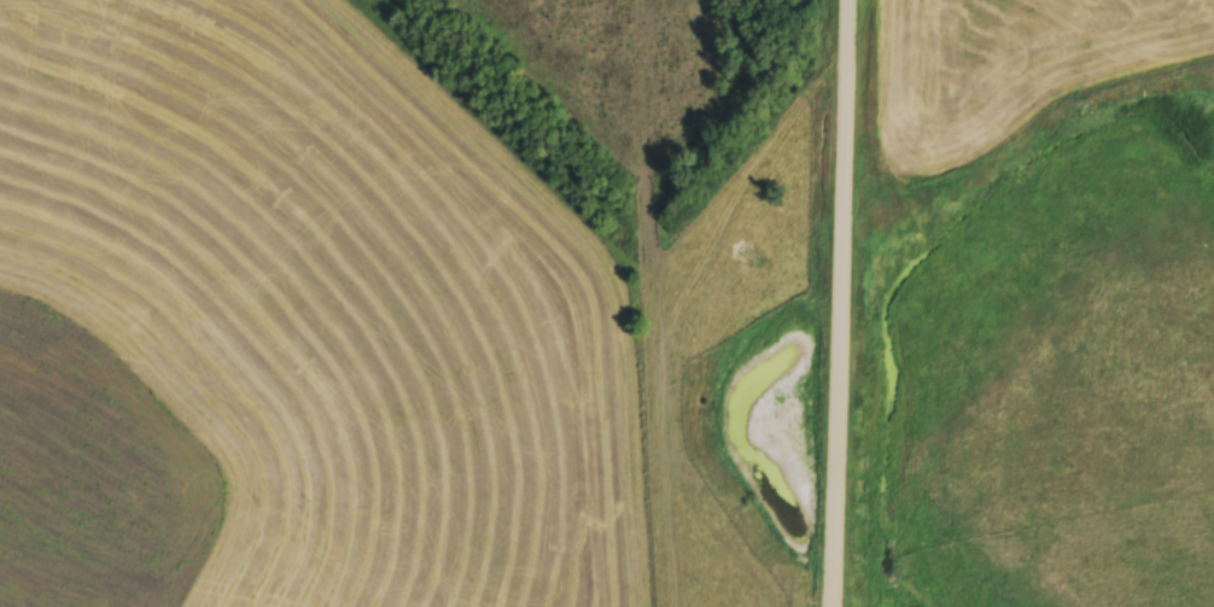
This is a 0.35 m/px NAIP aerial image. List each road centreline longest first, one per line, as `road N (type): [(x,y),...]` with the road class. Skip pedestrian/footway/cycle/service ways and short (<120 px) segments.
road 1 (residential): [(834,606),(851,0)]

